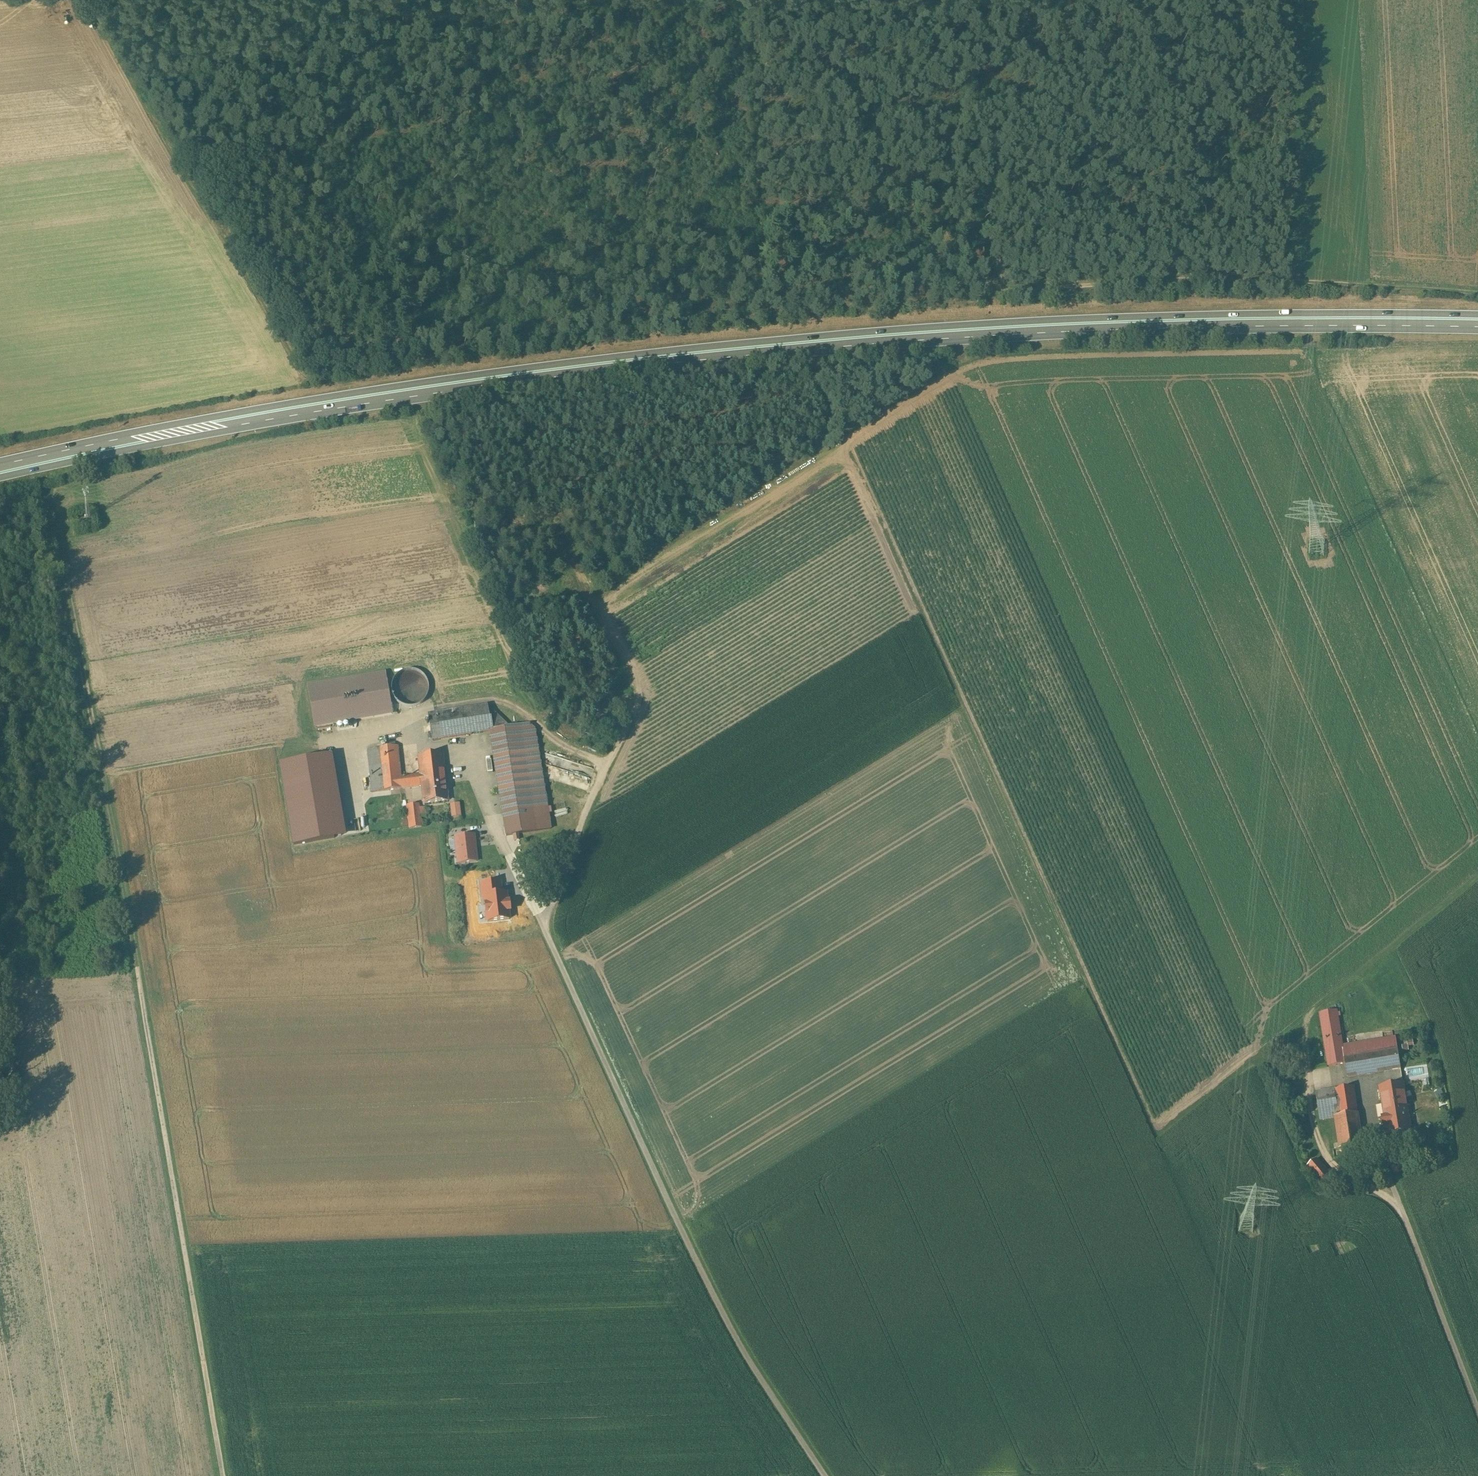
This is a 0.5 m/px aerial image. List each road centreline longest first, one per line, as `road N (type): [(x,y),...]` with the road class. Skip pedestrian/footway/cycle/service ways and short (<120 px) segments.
road 1 (trunk): [(0,479),(469,387),(852,344),(1251,326),(1477,327)]
road 2 (trunk): [(1477,315),(1245,313),(851,331),(469,375),(0,465)]
road 3 (track): [(0,952),(133,946),(223,1475)]
road 4 (track): [(51,492),(128,946)]
road 5 (track): [(544,927),(638,700)]
road 6 (track): [(0,1121),(18,1109),(0,972)]

